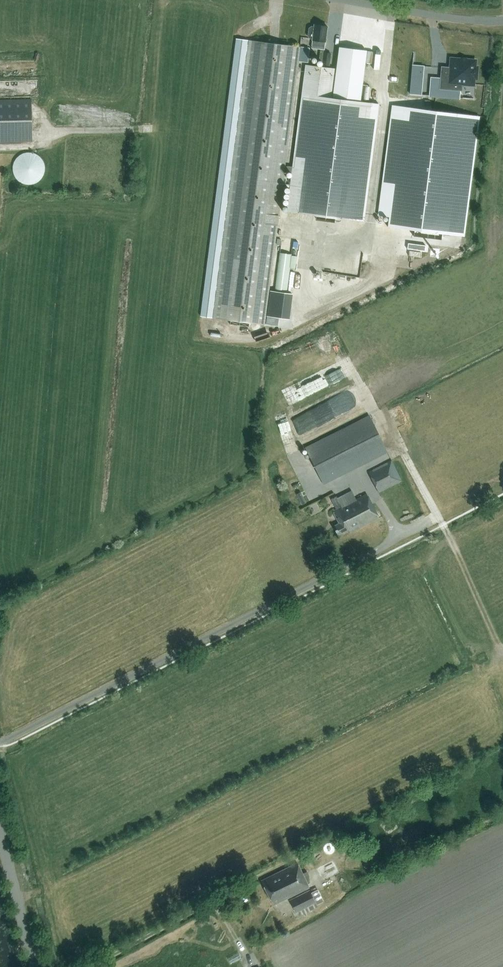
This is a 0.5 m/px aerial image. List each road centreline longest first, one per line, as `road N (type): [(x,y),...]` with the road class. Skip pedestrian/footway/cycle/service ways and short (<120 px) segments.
road 1 (unclassified): [(433,517),(0,743)]
road 2 (unclassified): [(349,0),(502,19)]
road 3 (tertiary): [(35,966),(0,829)]

